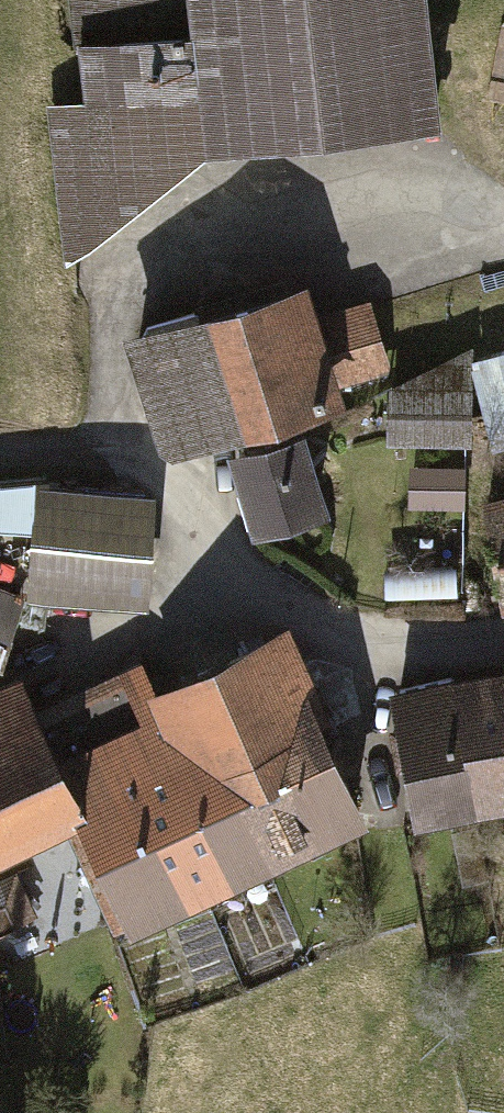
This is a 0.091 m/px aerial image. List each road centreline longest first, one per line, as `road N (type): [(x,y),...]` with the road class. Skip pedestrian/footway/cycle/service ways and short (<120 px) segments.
road 1 (residential): [(503,633),(409,653),(326,631),(234,573),(160,473),(59,458),(0,464)]

